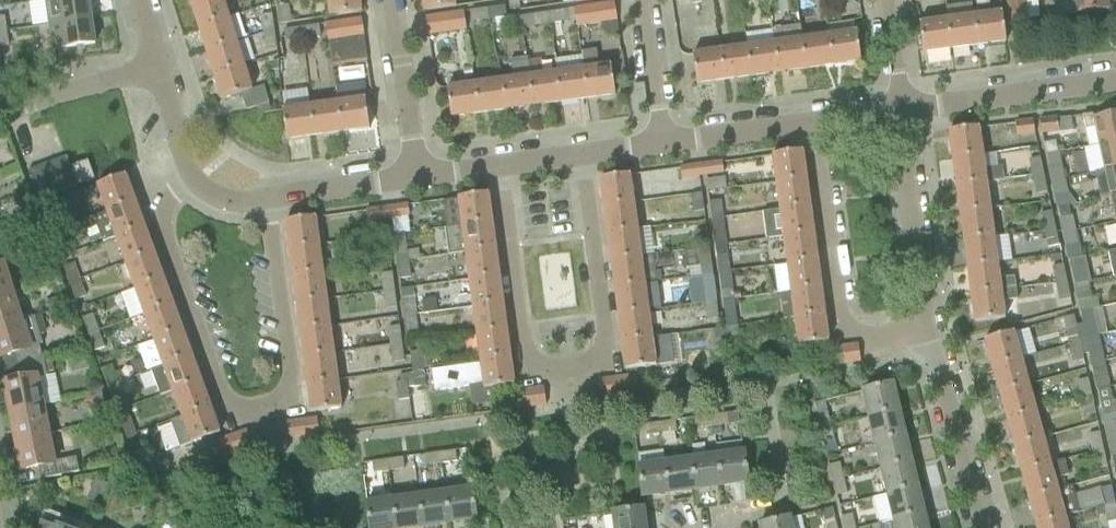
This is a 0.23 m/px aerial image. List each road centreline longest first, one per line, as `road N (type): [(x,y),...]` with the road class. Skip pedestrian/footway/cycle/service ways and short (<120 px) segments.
road 1 (residential): [(266,199),(290,386),(261,418),(228,413),(158,223),(190,174)]
road 2 (residential): [(582,156),(608,348),(592,365),(546,378),(527,357),(498,167)]
road 3 (residential): [(925,328),(853,339),(837,313),(810,125)]
road 4 (residential): [(898,113),(1115,83)]
road 5 (residential): [(925,328),(898,113)]
road 6 (residential): [(982,527),(925,328)]
road 7 (residential): [(418,178),(391,0)]
road 8 (residential): [(0,112),(154,70)]
road 9 (residential): [(266,199),(418,178)]
road 10 (residential): [(662,145),(810,125)]
road 11 (residential): [(644,0),(662,145)]

